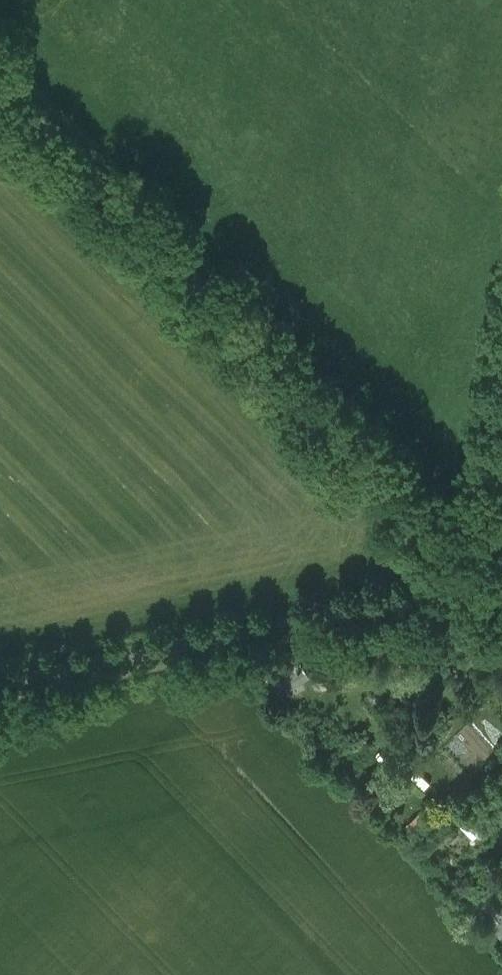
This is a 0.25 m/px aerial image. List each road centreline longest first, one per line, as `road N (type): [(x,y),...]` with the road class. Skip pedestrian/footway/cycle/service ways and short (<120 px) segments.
road 1 (unclassified): [(491,584),(0,78)]
road 2 (unclassified): [(0,672),(491,584)]

